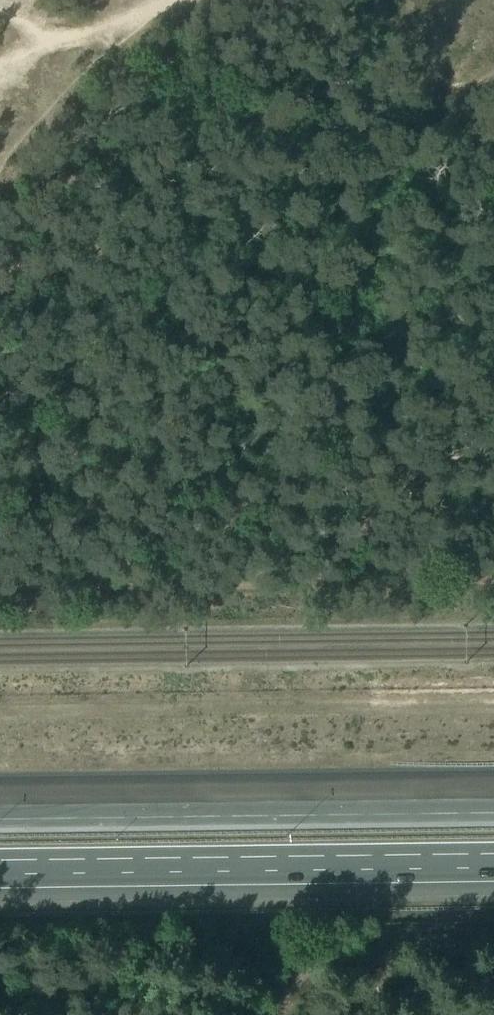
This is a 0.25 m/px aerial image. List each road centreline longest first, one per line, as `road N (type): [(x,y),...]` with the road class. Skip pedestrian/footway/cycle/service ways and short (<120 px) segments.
road 1 (motorway): [(493,806),(0,813)]
road 2 (motorway): [(0,868),(493,862)]
road 3 (track): [(493,571),(0,570)]

